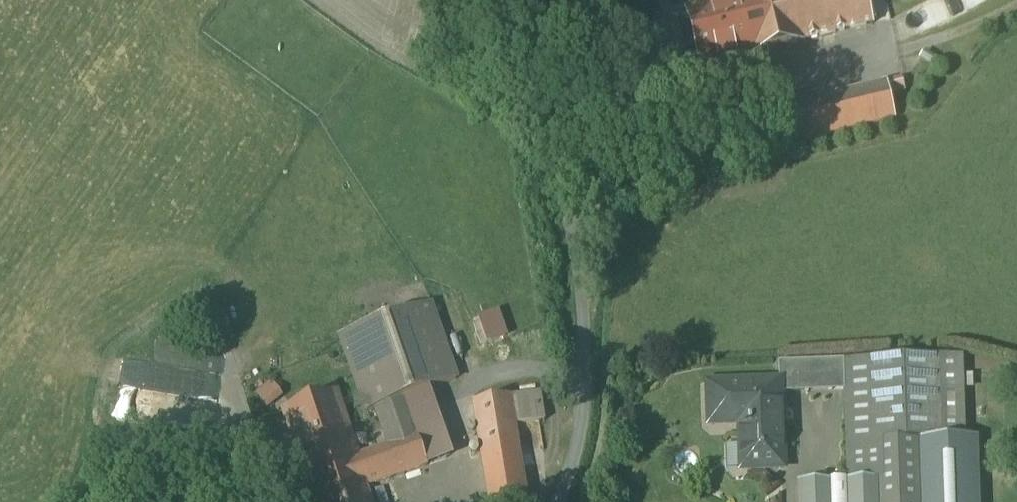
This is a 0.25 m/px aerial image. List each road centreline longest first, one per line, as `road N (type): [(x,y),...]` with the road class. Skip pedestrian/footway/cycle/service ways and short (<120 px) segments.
road 1 (unclassified): [(563,501),(588,396),(546,90),(546,54),(566,0)]
road 2 (track): [(819,70),(951,36),(1016,4)]

